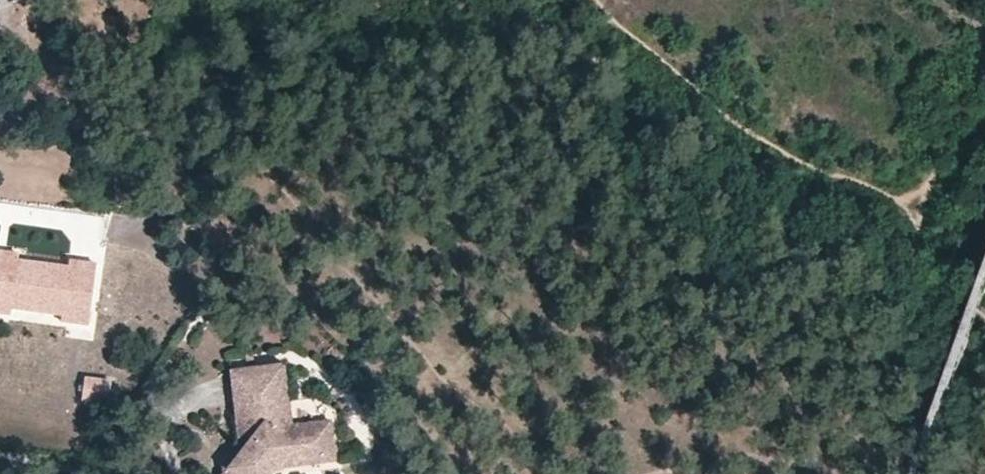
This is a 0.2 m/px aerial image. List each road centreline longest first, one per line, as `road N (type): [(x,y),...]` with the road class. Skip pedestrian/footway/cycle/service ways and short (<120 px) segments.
road 1 (track): [(909,202),(741,127),(600,0)]
road 2 (track): [(984,72),(934,184),(909,202)]

